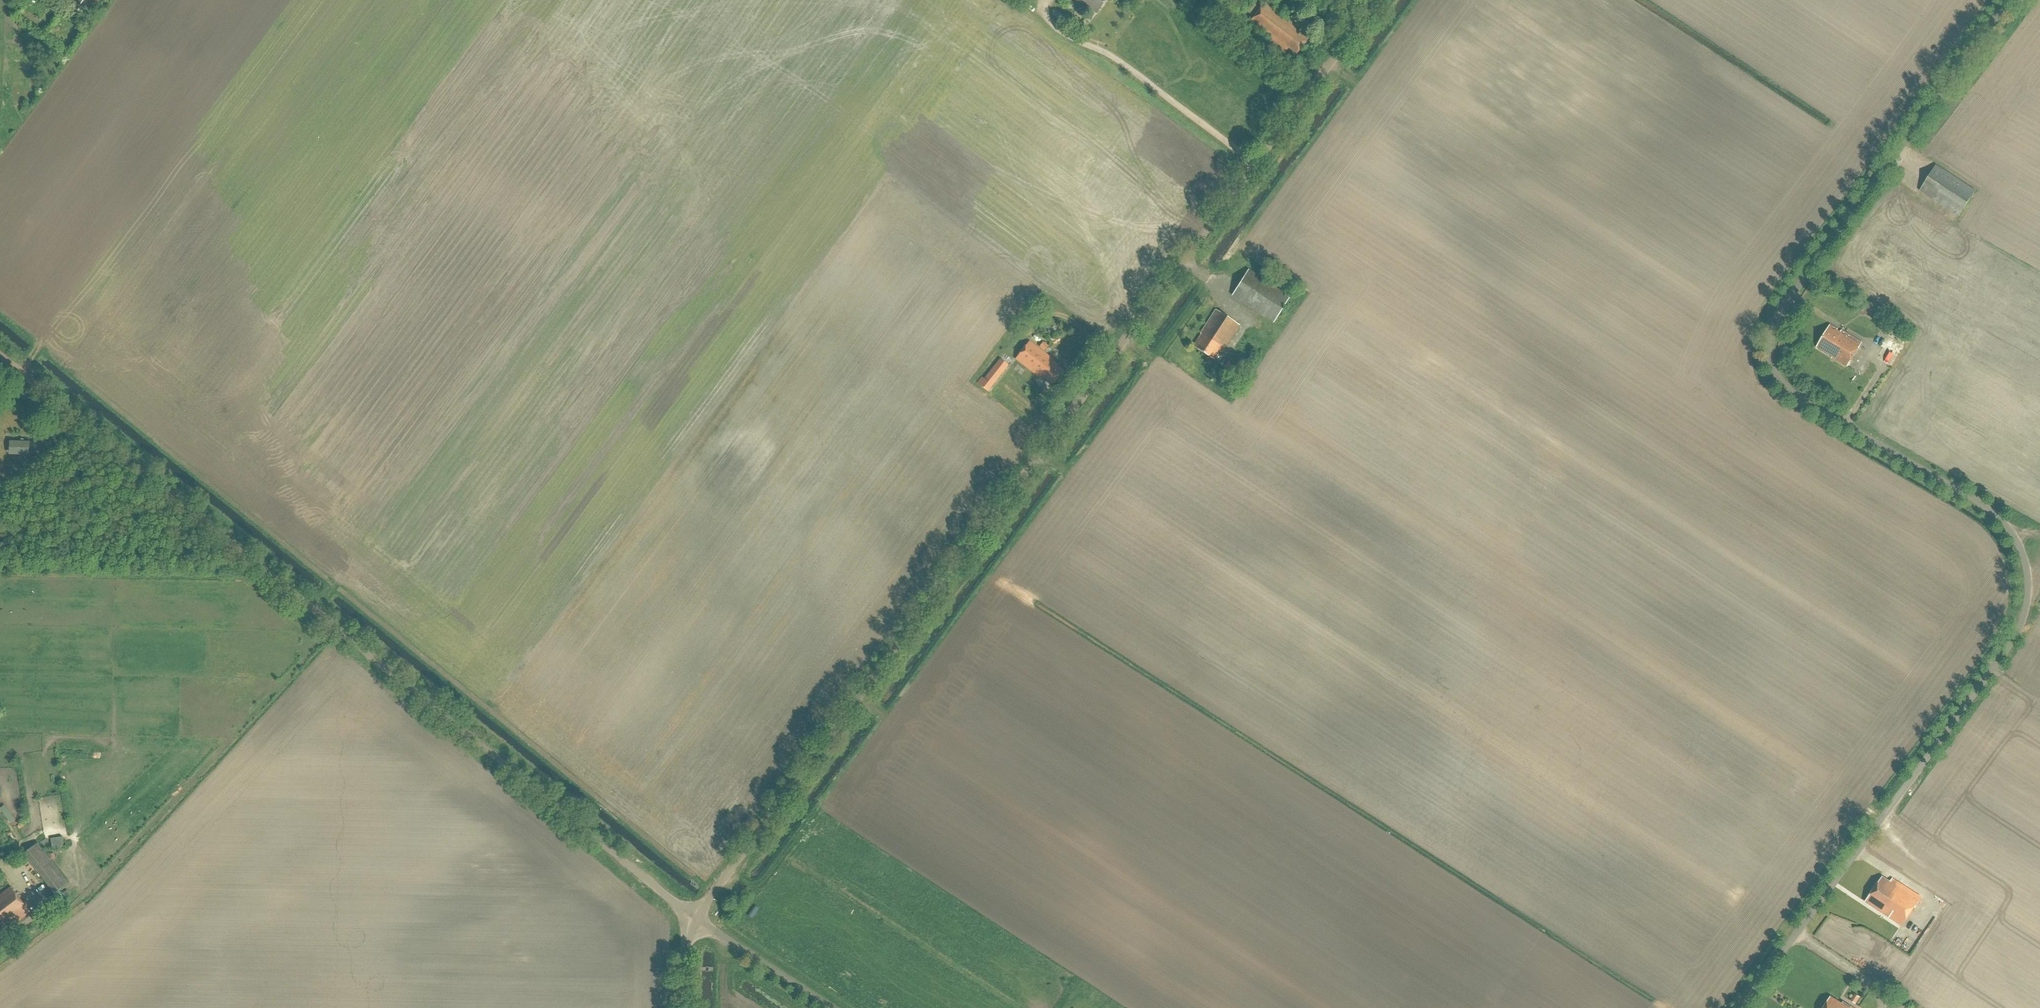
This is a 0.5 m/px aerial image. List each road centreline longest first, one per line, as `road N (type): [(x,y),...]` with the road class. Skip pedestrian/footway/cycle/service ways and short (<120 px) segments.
road 1 (unclassified): [(1741,1007),(2028,614),(2029,560),(2002,514),(1784,381),(1771,346),(1786,294),(2004,0)]
road 2 (unclassified): [(693,918),(1374,0)]
road 3 (unclassified): [(0,355),(693,918)]
road 4 (unclassified): [(693,918),(828,1007)]

